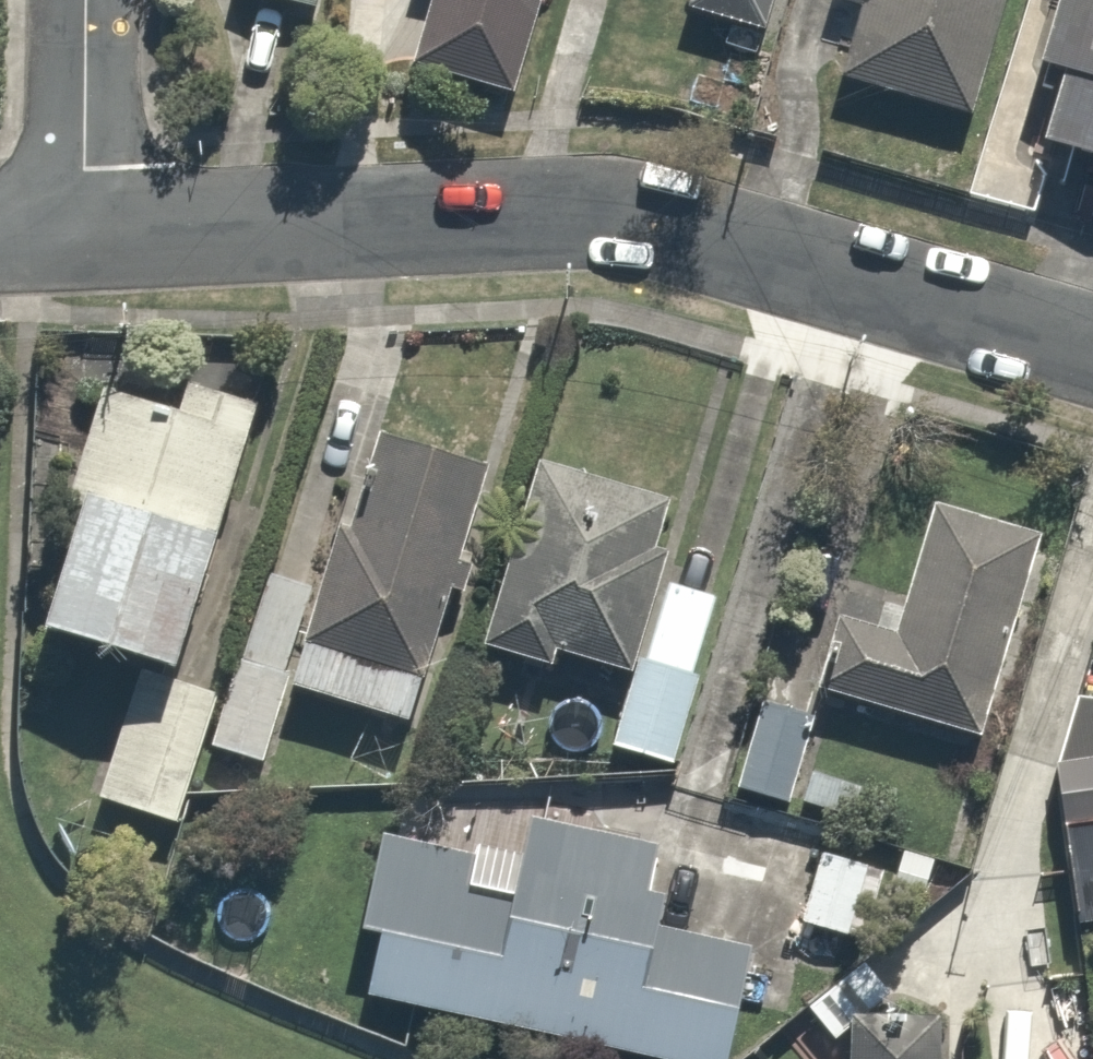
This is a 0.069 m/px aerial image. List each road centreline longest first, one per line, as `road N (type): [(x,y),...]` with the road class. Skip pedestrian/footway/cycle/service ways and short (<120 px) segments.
road 1 (residential): [(85,240),(554,210),(660,230),(1092,353)]
road 2 (residential): [(85,240),(87,0)]

